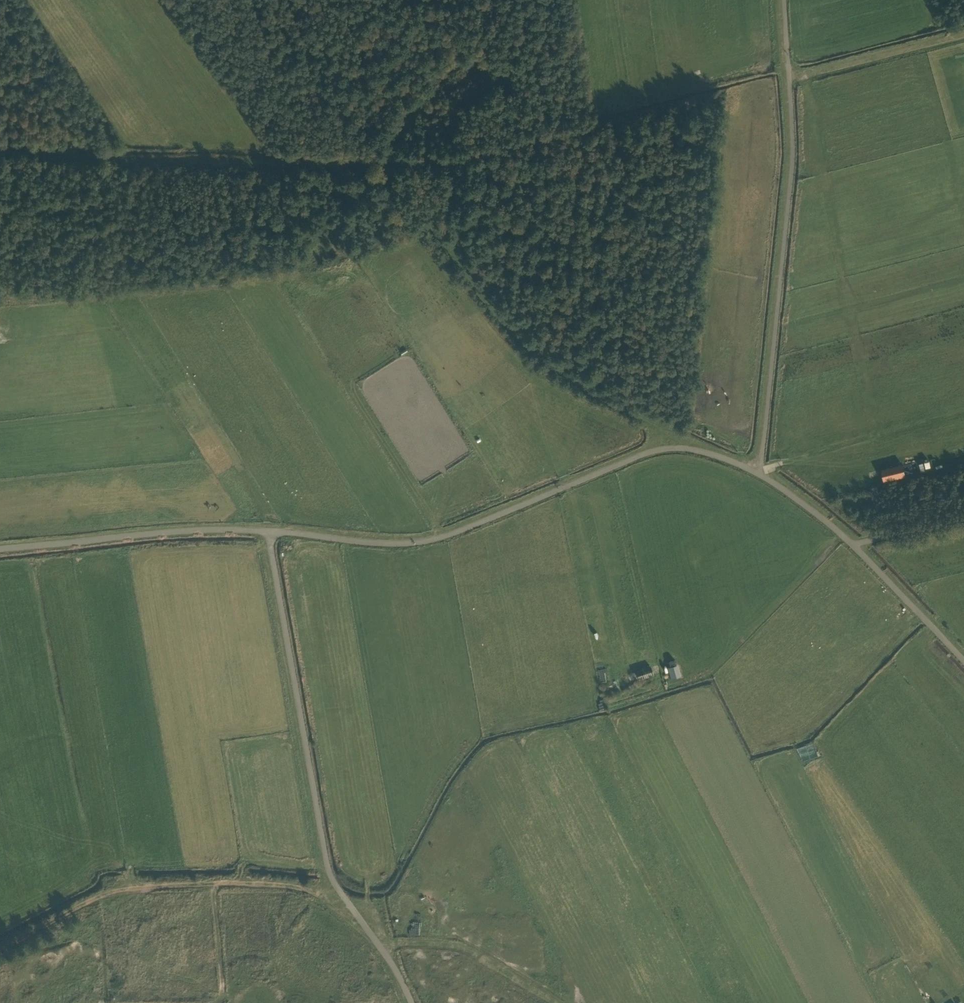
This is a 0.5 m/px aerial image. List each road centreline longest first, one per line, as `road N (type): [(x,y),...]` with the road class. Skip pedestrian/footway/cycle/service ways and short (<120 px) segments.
road 1 (track): [(0,950),(123,890),(238,883),(341,892)]
road 2 (track): [(550,1002),(472,954),(434,944),(381,948)]

